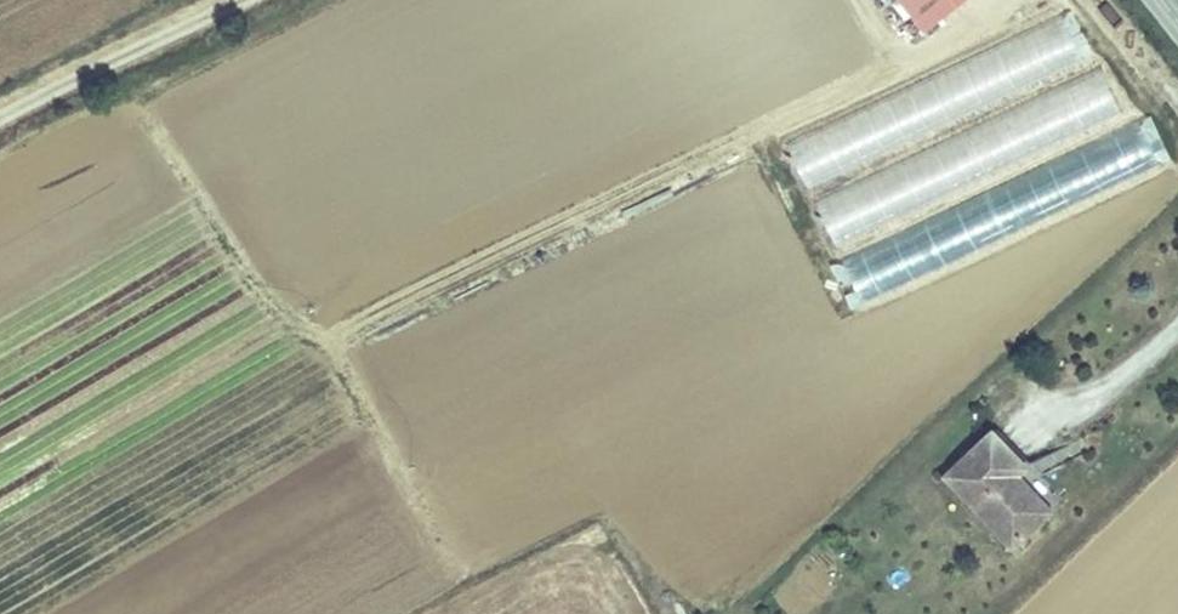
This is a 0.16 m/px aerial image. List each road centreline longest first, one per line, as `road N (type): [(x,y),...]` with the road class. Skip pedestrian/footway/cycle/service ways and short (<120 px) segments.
road 1 (track): [(0,121),(244,0)]

